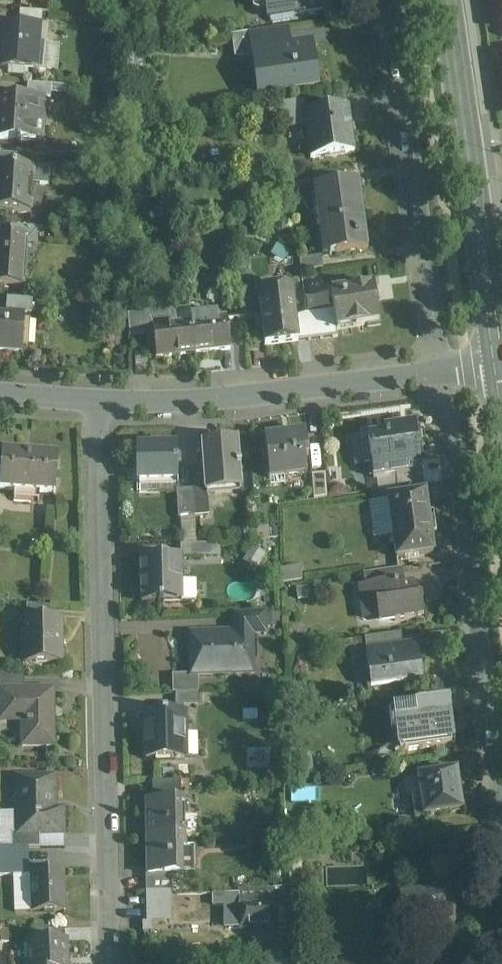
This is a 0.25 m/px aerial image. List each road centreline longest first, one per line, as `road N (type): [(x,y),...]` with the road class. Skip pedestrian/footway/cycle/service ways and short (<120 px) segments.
road 1 (residential): [(111,963),(99,399)]
road 2 (residential): [(501,780),(441,372)]
road 3 (residential): [(441,372),(389,0)]
road 4 (secondary): [(445,0),(494,366)]
road 5 (residential): [(441,372),(264,394),(99,399)]

